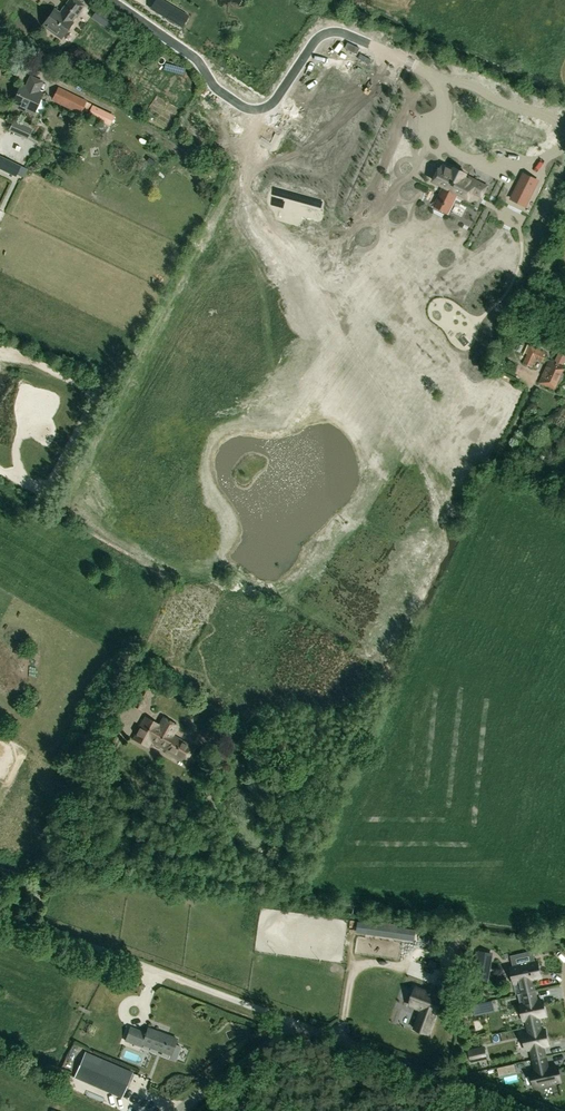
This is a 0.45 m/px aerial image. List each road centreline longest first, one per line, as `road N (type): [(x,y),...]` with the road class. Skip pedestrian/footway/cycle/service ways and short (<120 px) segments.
road 1 (track): [(526,1110),(0,913)]
road 2 (unclassified): [(177,1110),(295,1023)]

